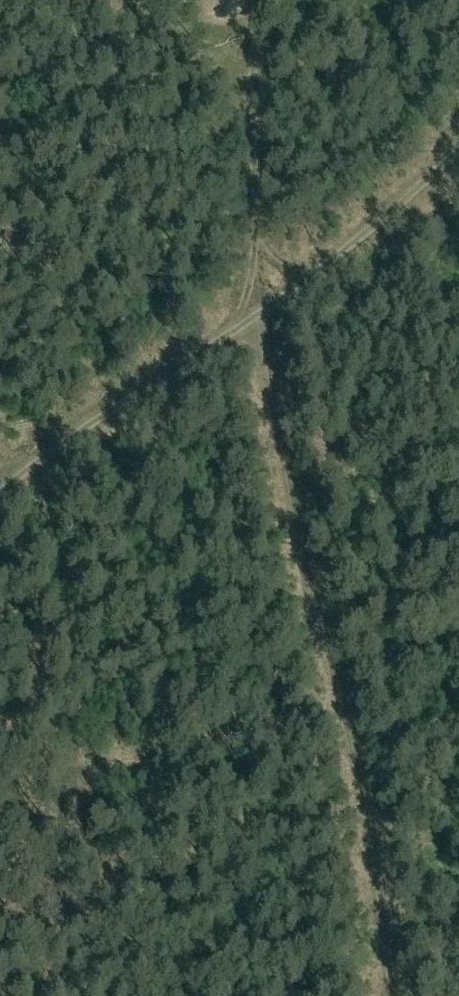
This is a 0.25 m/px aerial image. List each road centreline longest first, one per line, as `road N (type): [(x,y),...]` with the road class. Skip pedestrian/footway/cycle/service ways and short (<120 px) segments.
road 1 (track): [(200,0),(245,102),(257,314),(373,848),(393,995)]
road 2 (track): [(0,489),(324,267),(458,151)]

